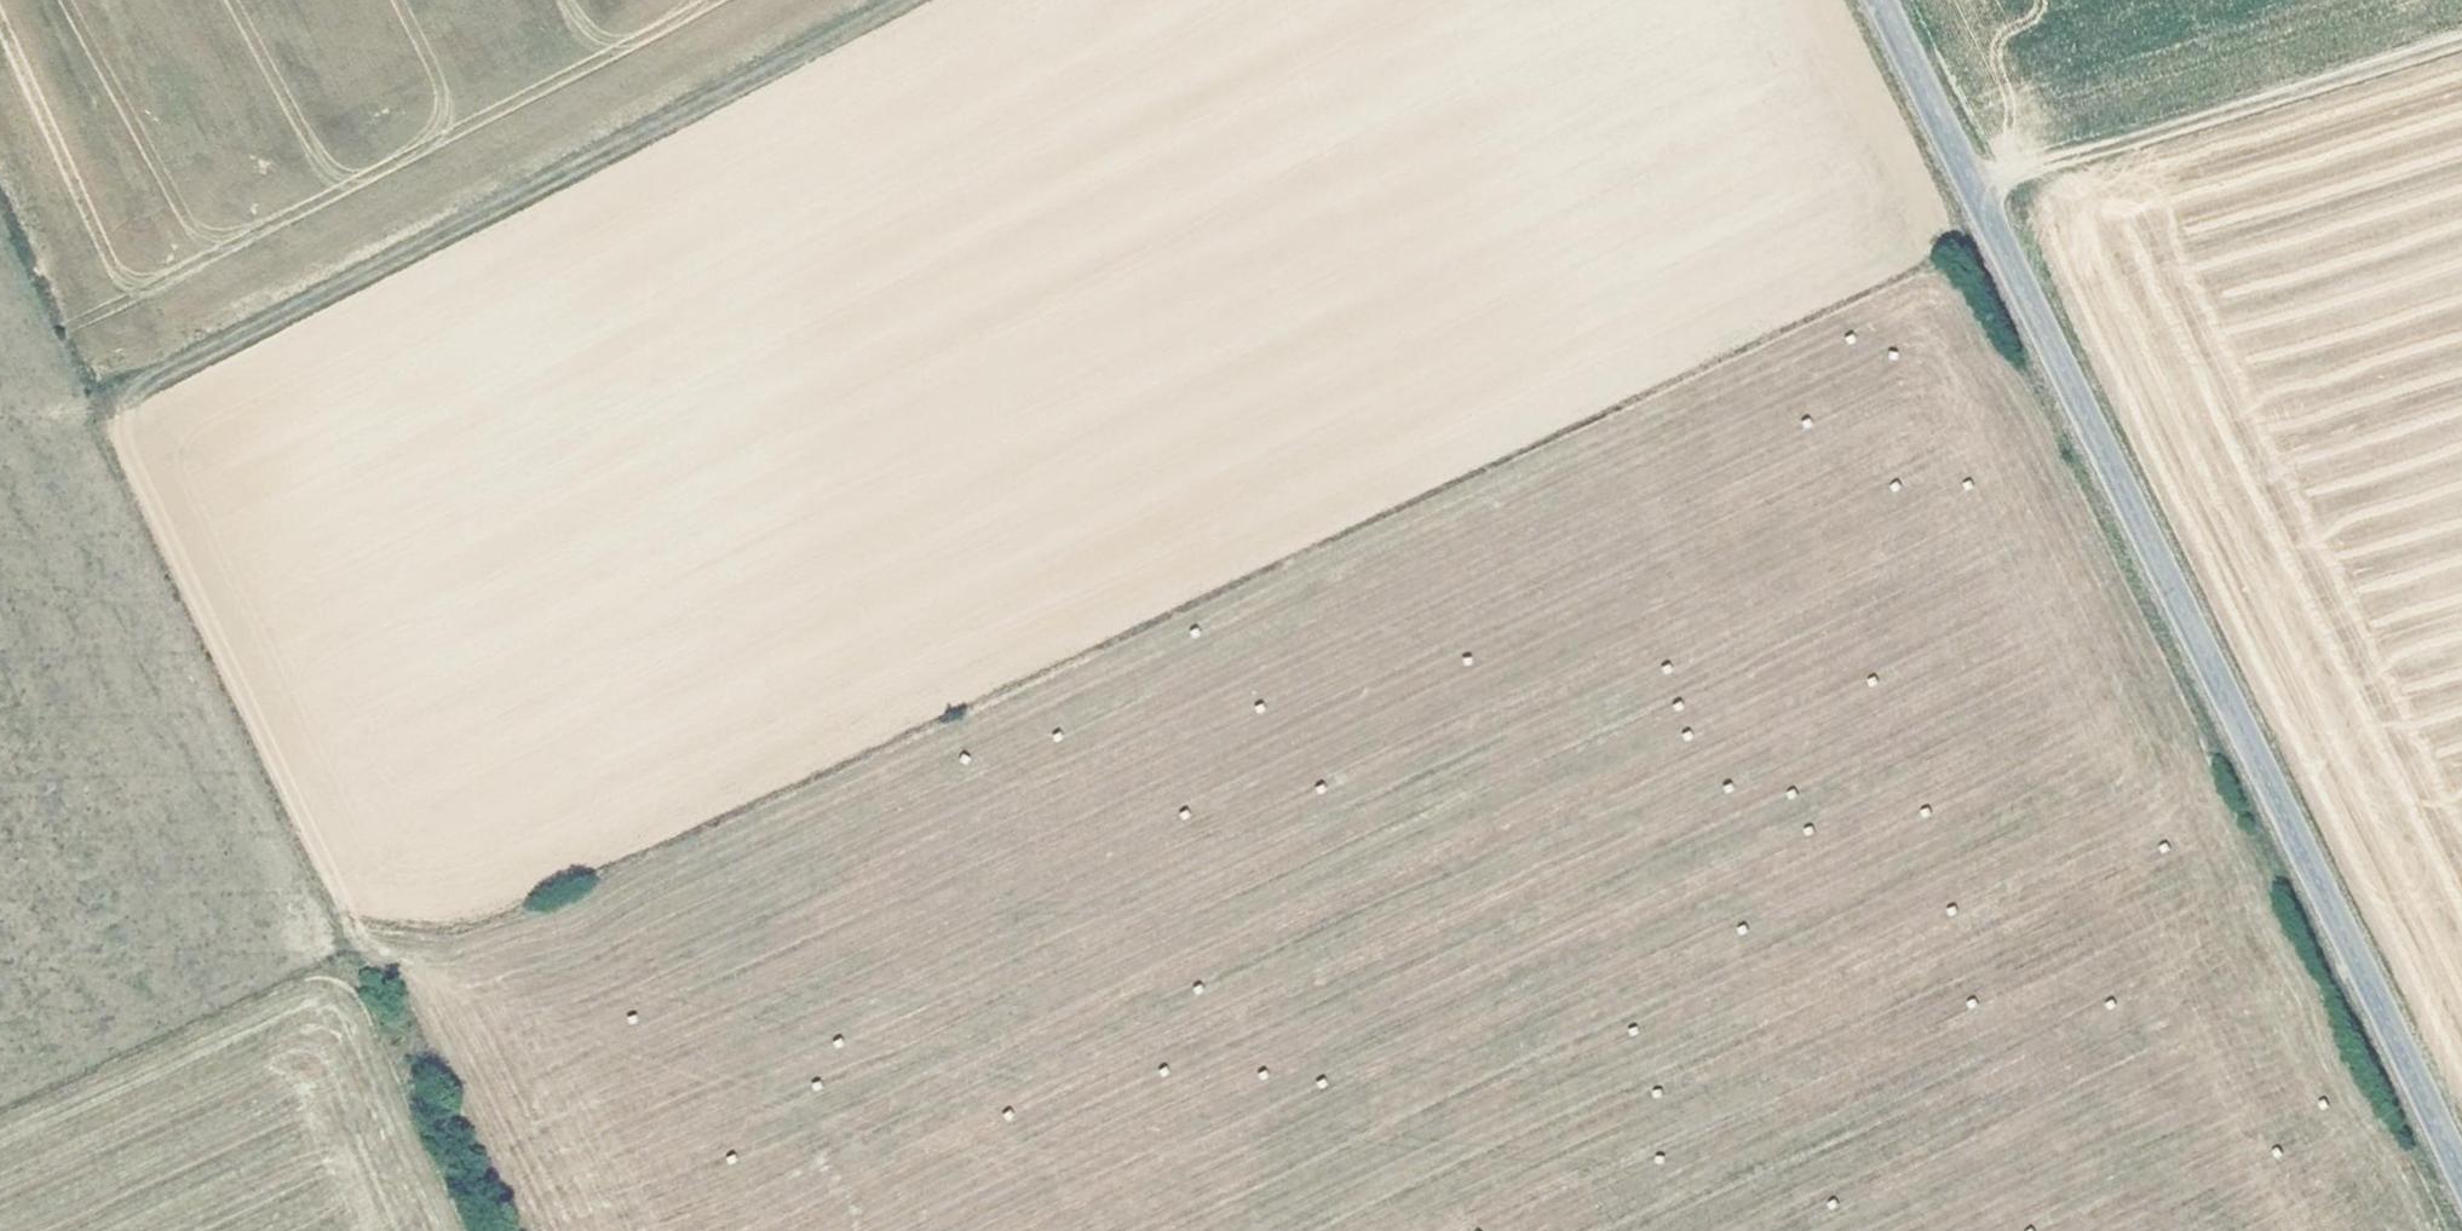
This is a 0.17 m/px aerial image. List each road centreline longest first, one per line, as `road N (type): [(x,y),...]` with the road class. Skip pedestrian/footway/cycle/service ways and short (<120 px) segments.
road 1 (tertiary): [(2461,1179),(1873,0)]
road 2 (track): [(2461,35),(1966,187)]

